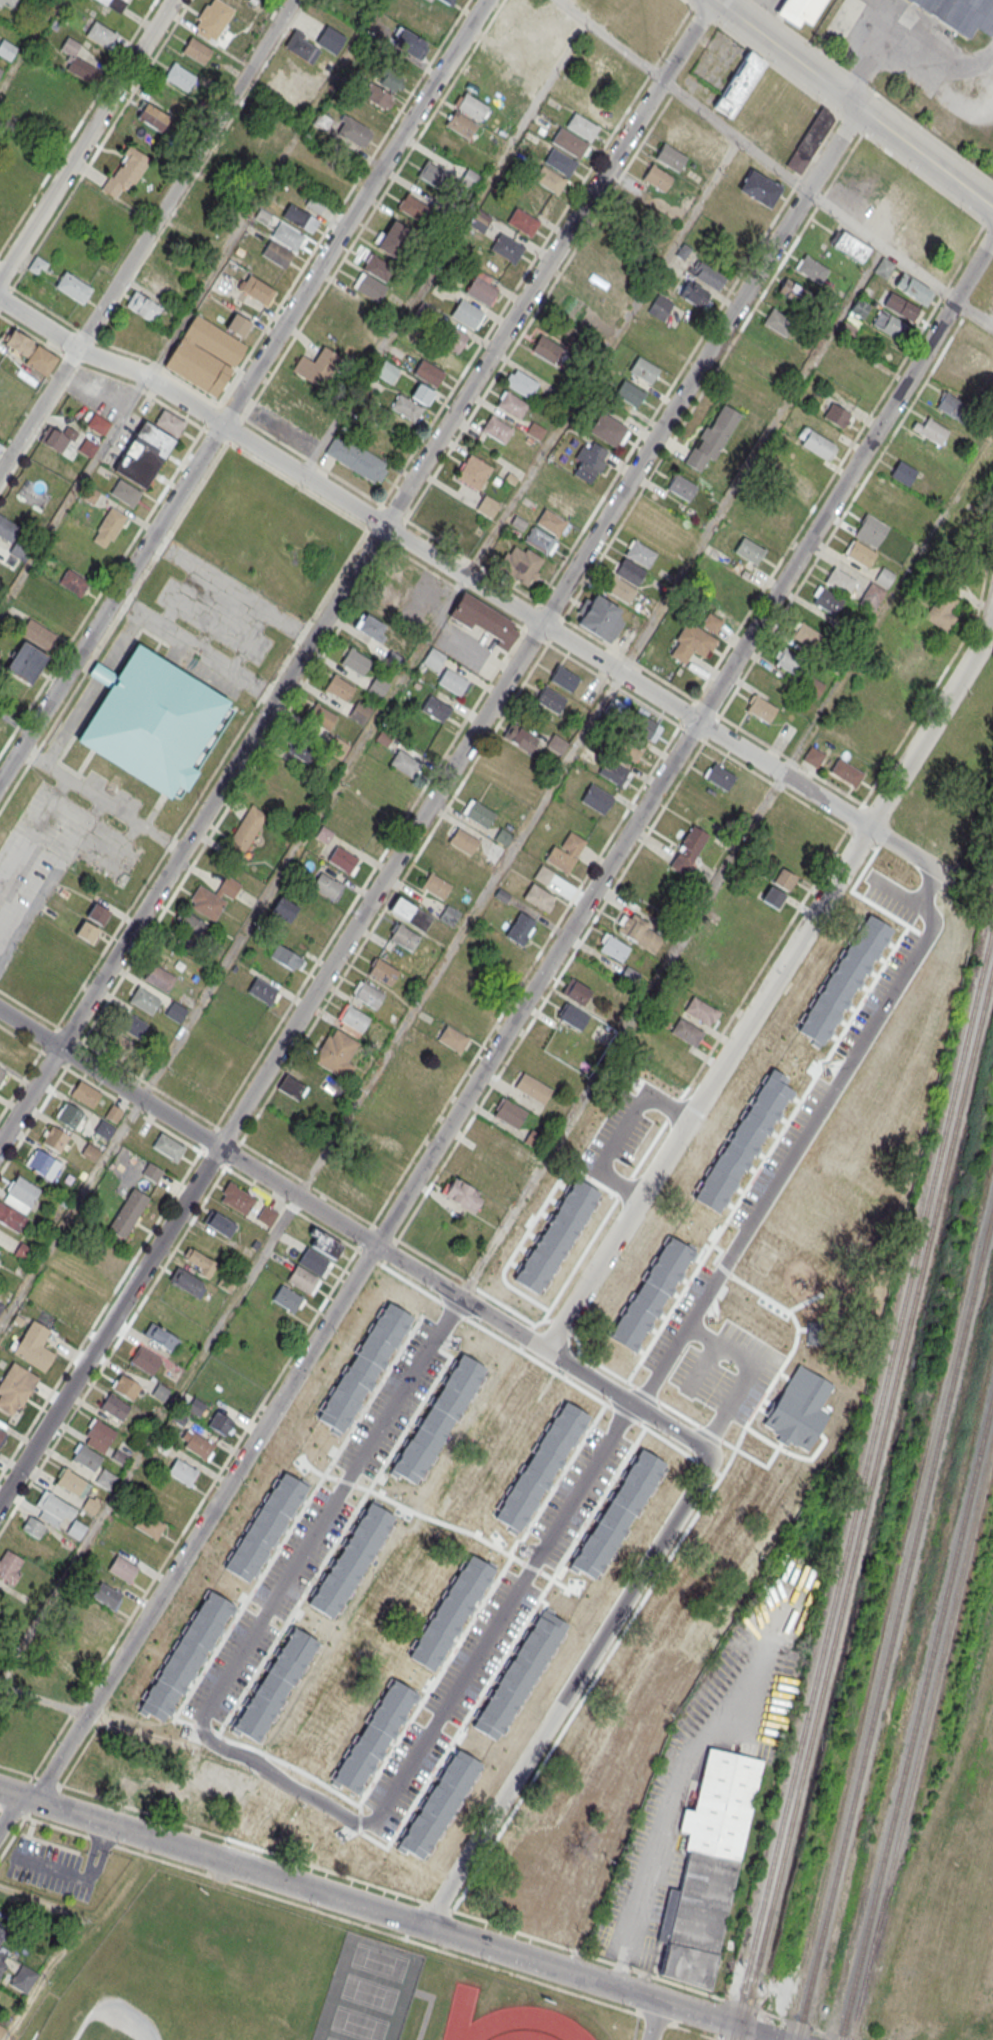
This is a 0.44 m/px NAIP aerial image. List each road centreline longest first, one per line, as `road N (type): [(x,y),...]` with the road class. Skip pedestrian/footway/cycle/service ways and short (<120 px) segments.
road 1 (residential): [(0,1503),(860,108)]
road 2 (residential): [(713,0),(0,1144)]
road 3 (residential): [(992,235),(375,1245)]
road 4 (residential): [(0,781),(485,0)]
road 5 (residential): [(784,776),(136,371),(96,357),(0,300)]
road 6 (tertiary): [(784,2039),(0,1788)]
road 7 (residential): [(375,1245),(51,1776),(0,1830)]
road 8 (residential): [(689,1119),(984,641),(992,612)]
road 9 (residential): [(0,472),(293,0)]
road 10 (residential): [(425,1926),(715,1456)]
road 11 (residential): [(0,1009),(375,1245)]
road 12 (residential): [(459,1295),(796,1503)]
road 13 (tertiary): [(992,208),(717,0)]
road 14 (residential): [(172,0),(0,279)]
road 15 (residential): [(547,1349),(689,1119)]
road 16 (residential): [(960,884),(784,776)]

